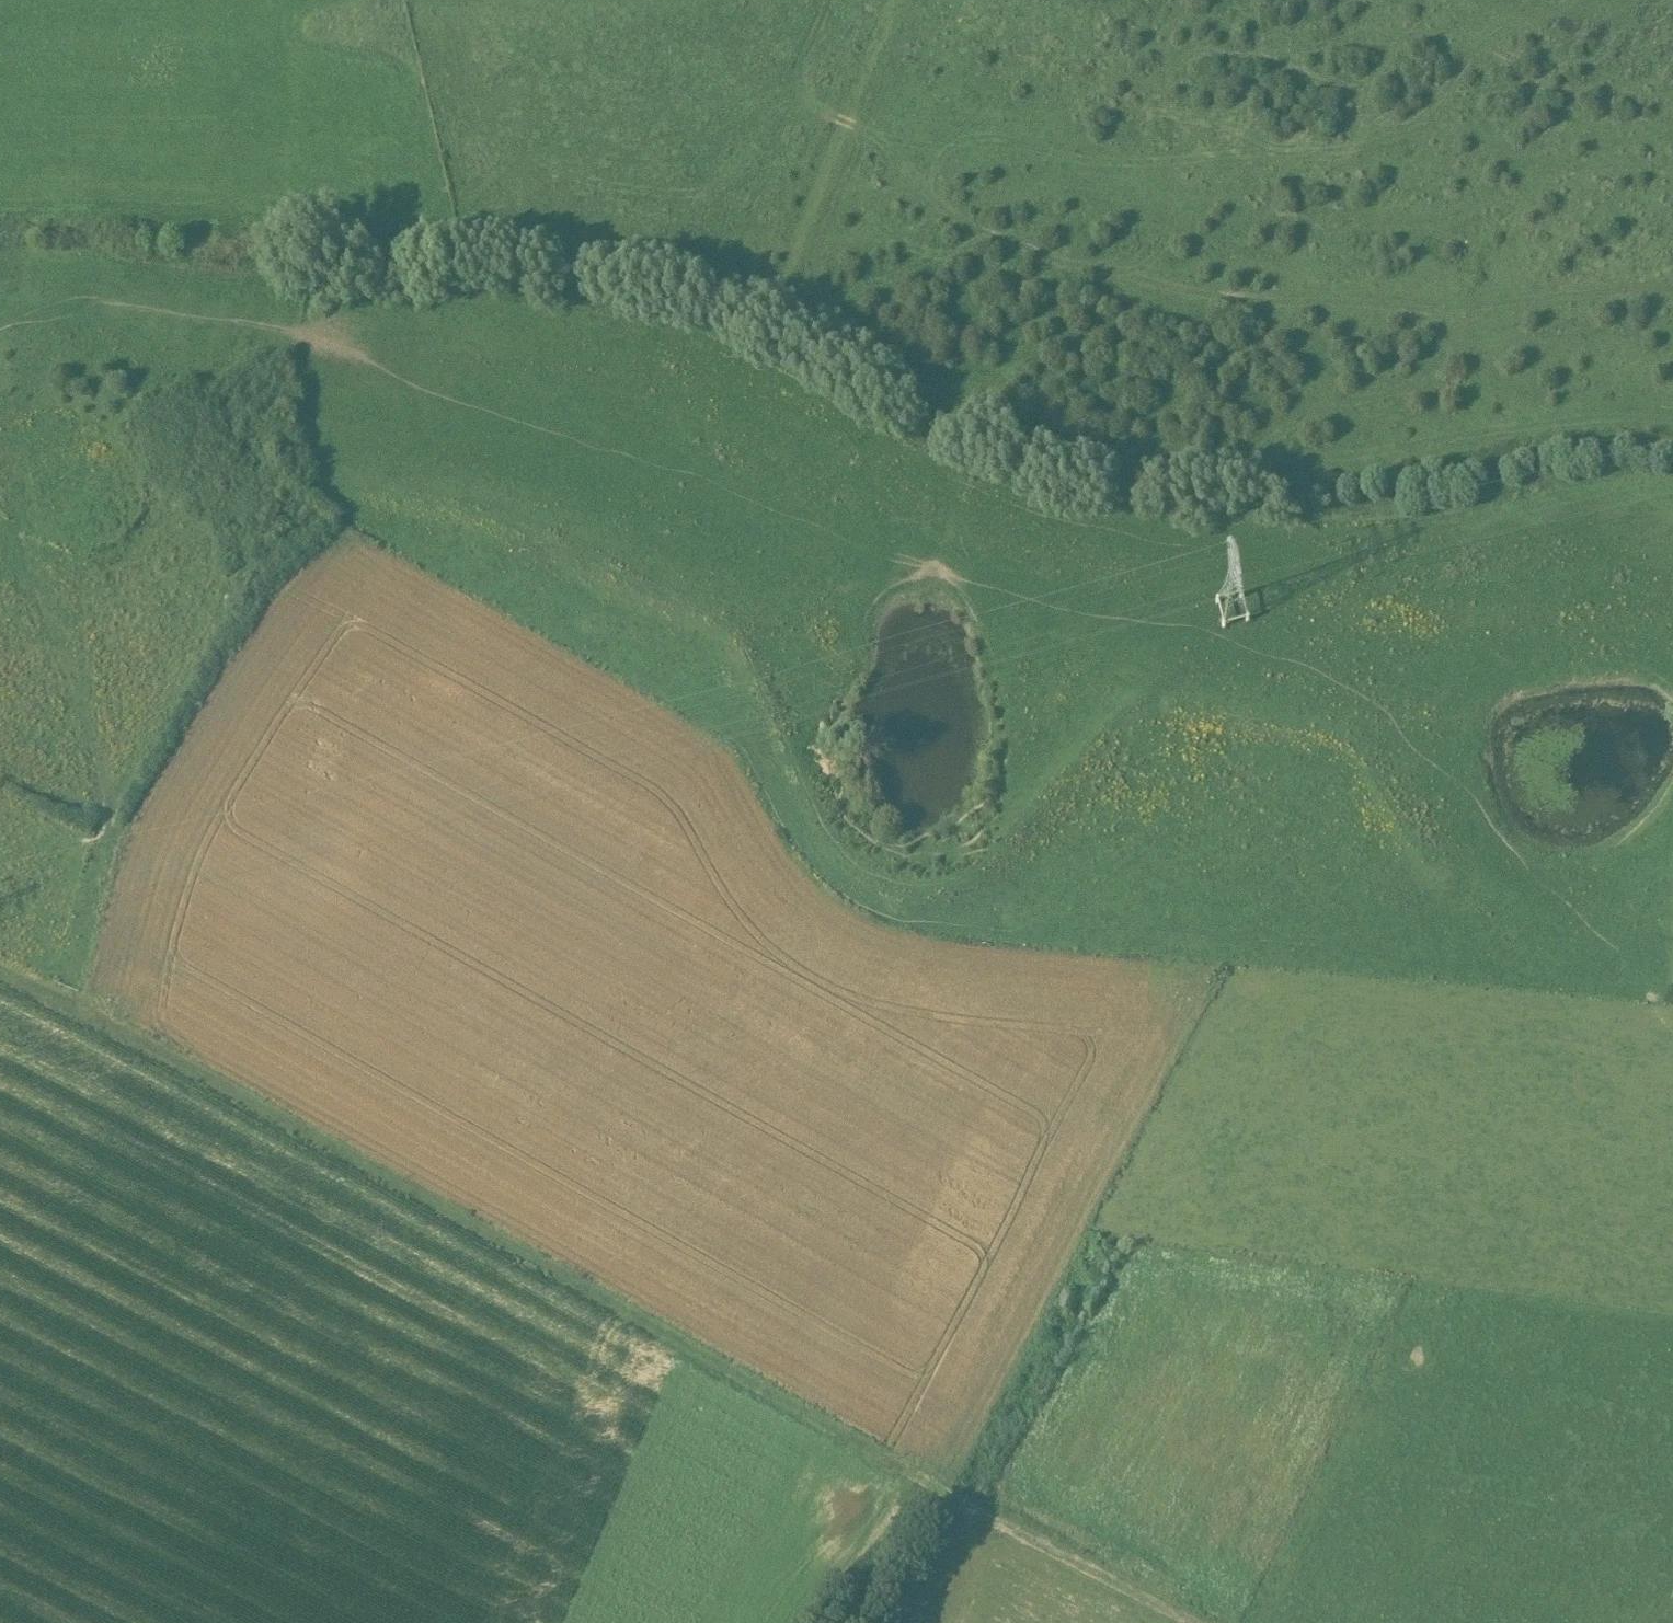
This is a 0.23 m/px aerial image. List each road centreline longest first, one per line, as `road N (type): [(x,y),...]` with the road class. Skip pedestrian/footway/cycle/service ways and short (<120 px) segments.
road 1 (track): [(1193,1622),(66,1004)]
road 2 (track): [(66,1004),(109,795),(0,432)]

